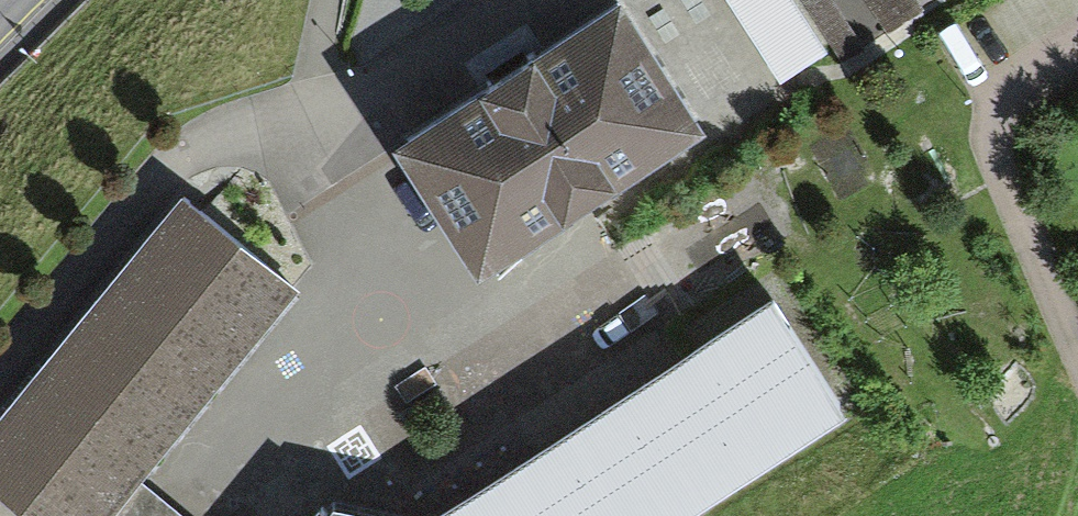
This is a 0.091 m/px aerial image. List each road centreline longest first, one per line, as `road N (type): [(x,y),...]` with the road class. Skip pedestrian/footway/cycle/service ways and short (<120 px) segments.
road 1 (residential): [(0,374),(182,158),(358,91),(510,0)]
road 2 (residential): [(1077,370),(989,164),(984,130),(999,101),(1077,48)]

